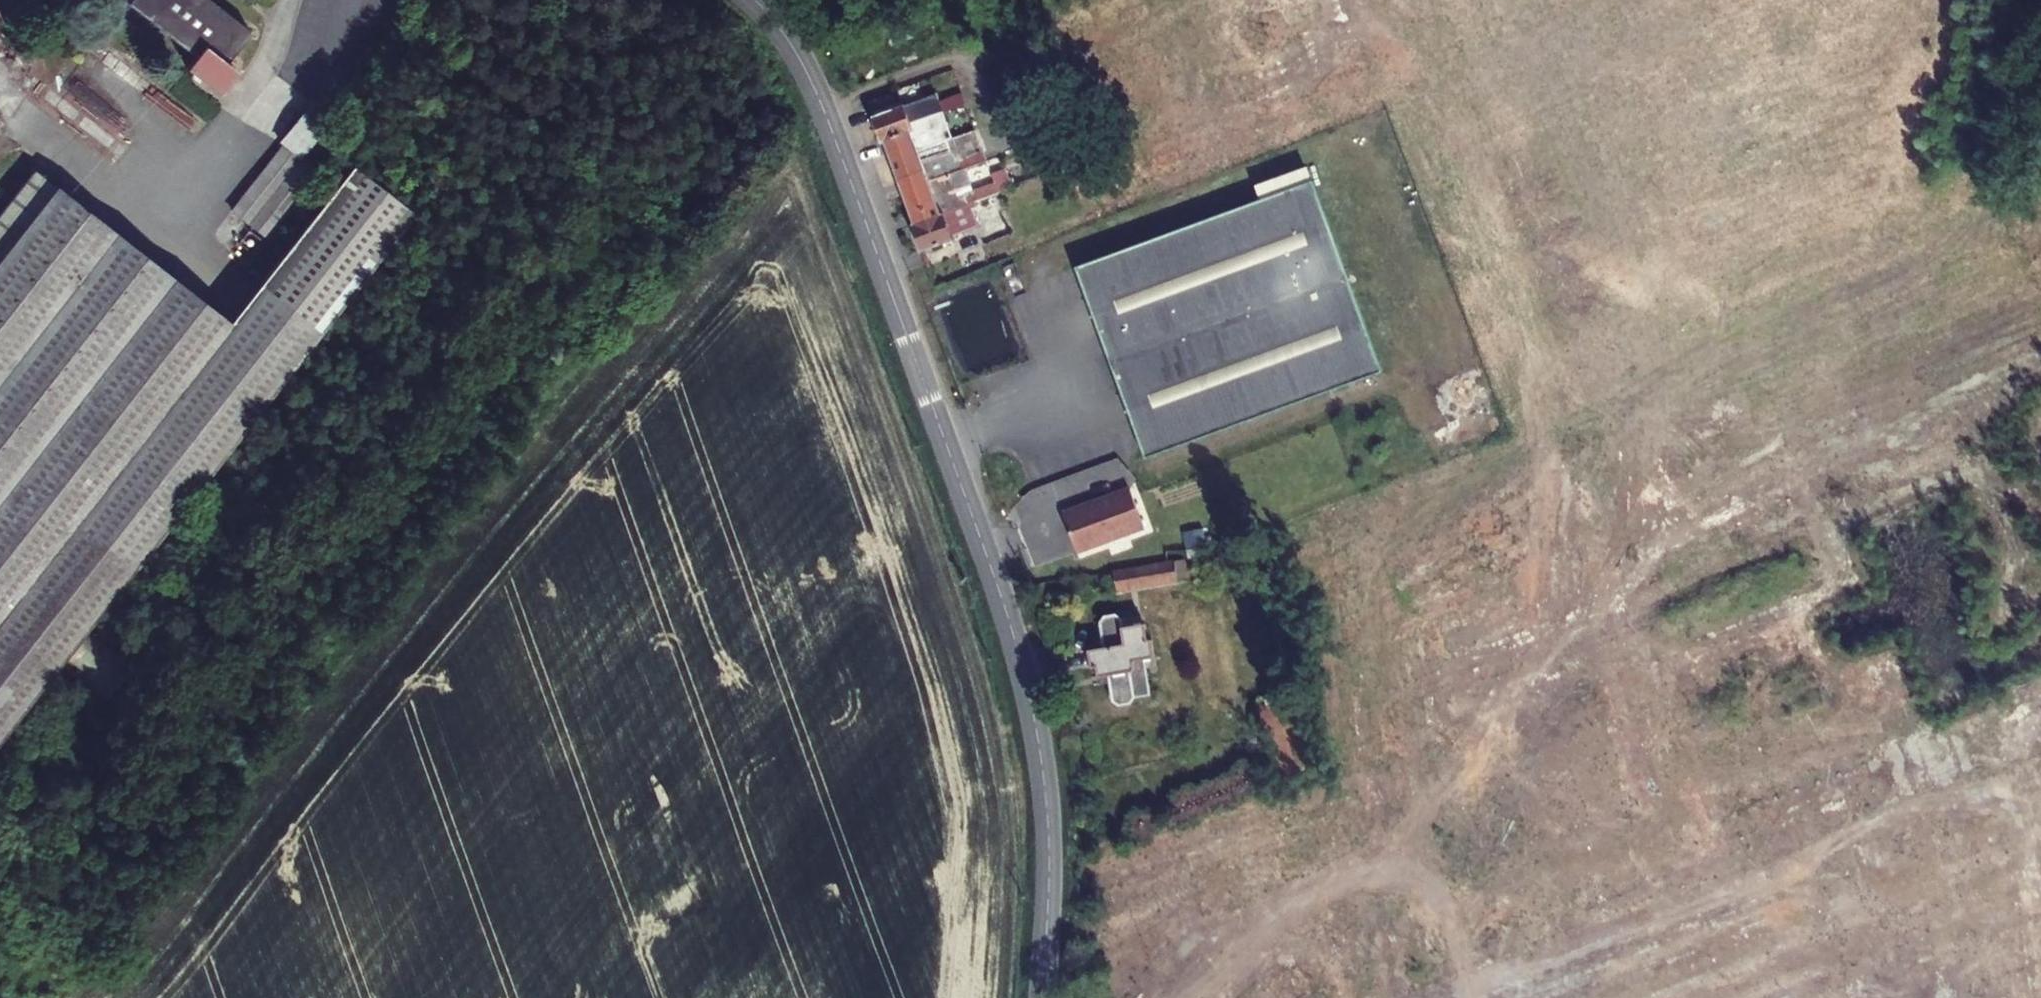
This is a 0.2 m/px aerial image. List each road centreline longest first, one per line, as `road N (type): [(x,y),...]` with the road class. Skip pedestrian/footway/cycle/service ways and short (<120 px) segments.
road 1 (tertiary): [(757,0),(799,55),(821,105),(1021,667),(1047,809),(1042,997)]

